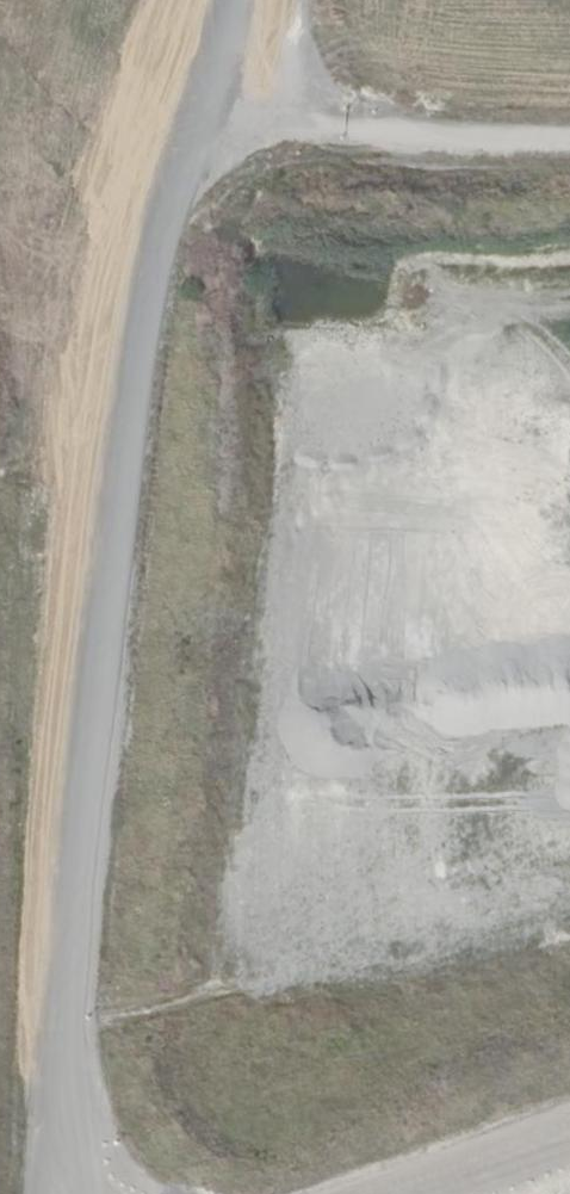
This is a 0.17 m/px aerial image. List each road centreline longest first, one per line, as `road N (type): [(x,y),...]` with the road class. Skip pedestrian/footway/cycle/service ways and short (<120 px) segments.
road 1 (track): [(185,180),(163,212),(148,276),(99,631),(64,1070),(136,1193)]
road 2 (track): [(569,145),(351,130),(281,132),(224,150)]
road 3 (track): [(443,1193),(569,1148)]

